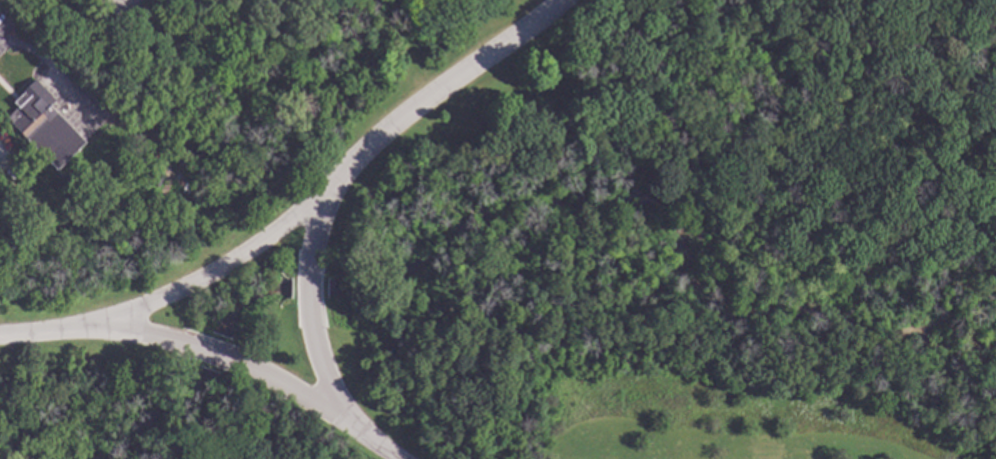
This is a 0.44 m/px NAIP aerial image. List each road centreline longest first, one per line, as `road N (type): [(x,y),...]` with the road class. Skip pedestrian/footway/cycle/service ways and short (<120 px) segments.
road 1 (residential): [(342,175),(240,259),(91,330)]
road 2 (residential): [(558,0),(342,175)]
road 3 (residential): [(342,175),(308,279),(317,345),(343,420)]
road 4 (residential): [(199,350),(91,330),(0,337)]
road 5 (residential): [(343,420),(225,359)]

